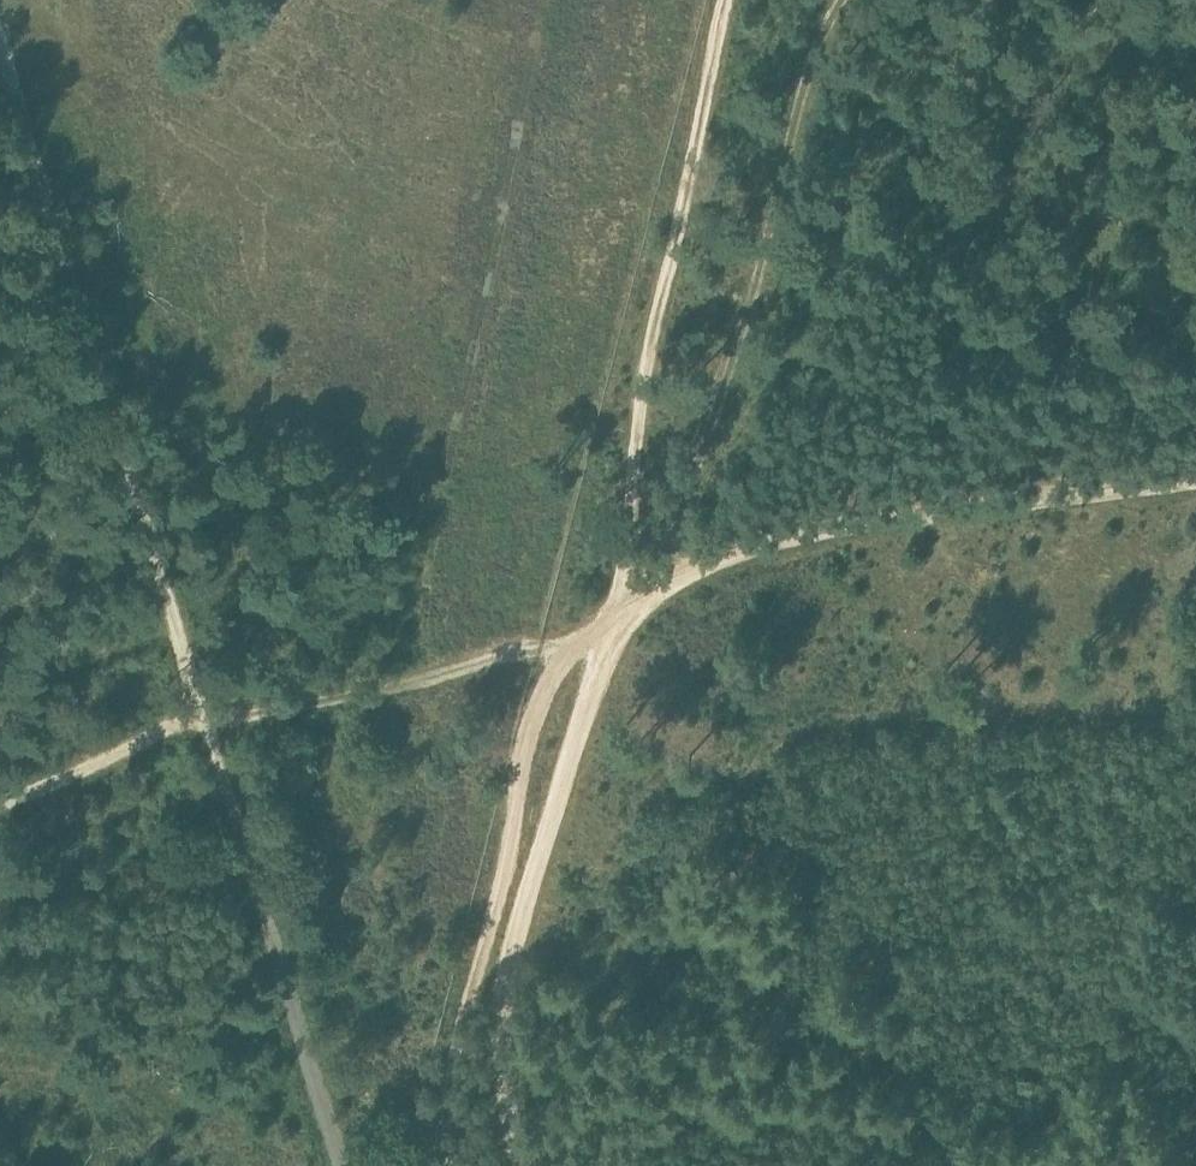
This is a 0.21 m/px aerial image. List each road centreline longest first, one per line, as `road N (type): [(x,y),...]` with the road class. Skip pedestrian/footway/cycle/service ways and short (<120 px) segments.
road 1 (track): [(334,1165),(0,57)]
road 2 (track): [(538,651),(585,635),(754,548),(975,505),(1195,481)]
road 3 (track): [(606,656),(617,618),(643,388),(721,0)]
road 4 (track): [(538,651),(201,724),(0,798)]
road 5 (track): [(559,645),(519,777),(511,855),(482,964),(466,1091),(478,1165)]
road 6 (track): [(516,1165),(509,1060),(520,941),(606,656)]
road 7 (track): [(173,633),(0,678)]

